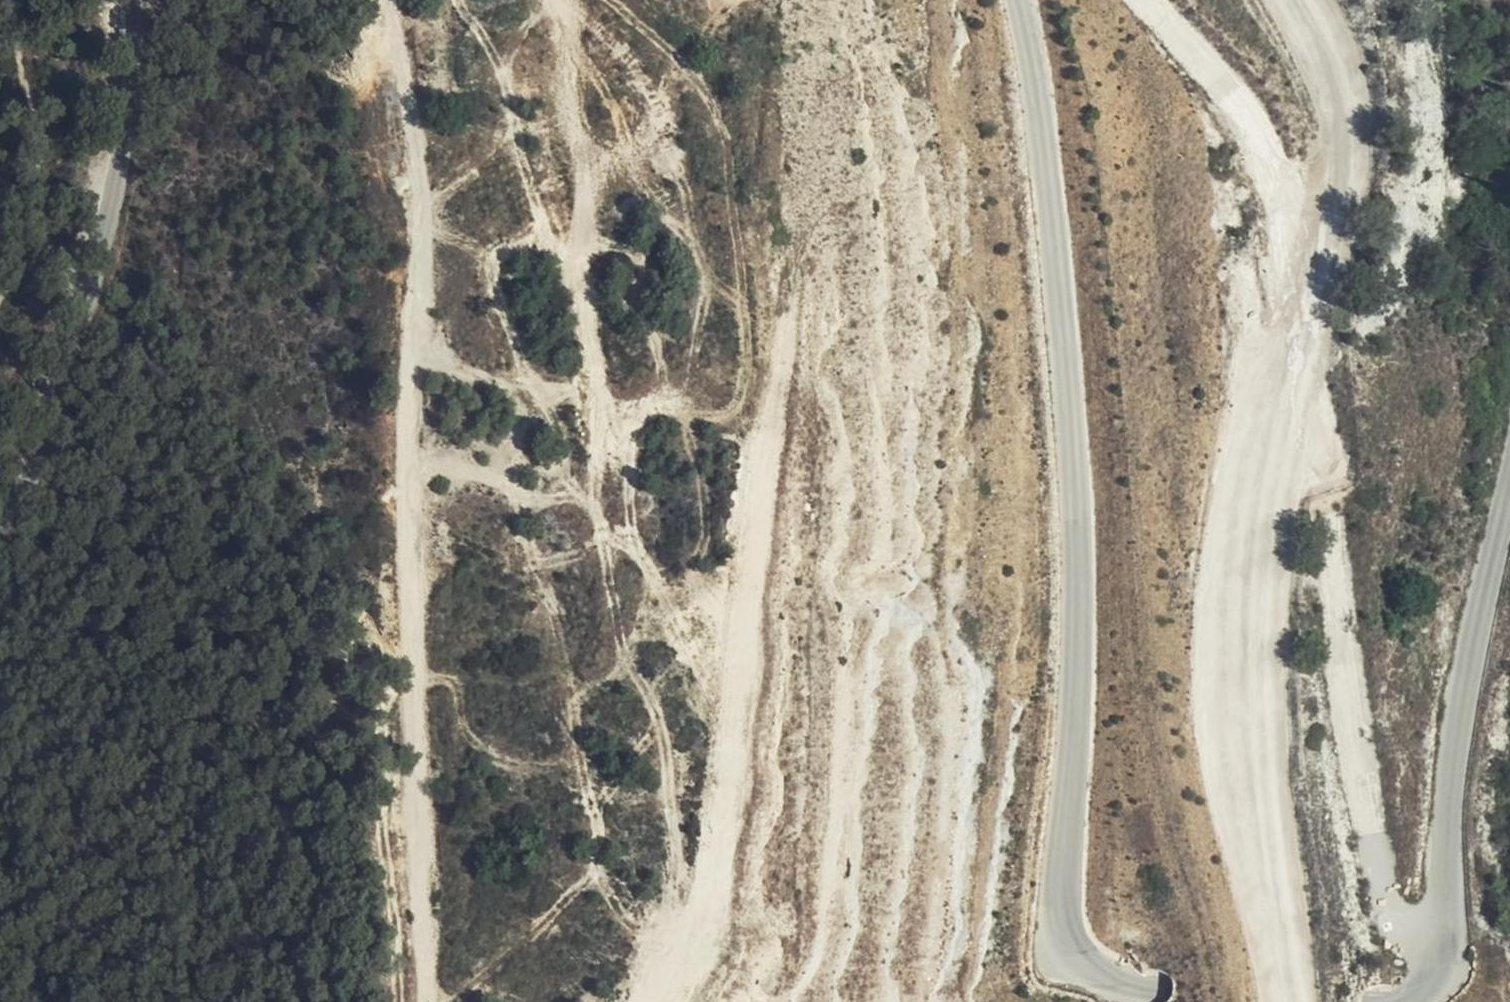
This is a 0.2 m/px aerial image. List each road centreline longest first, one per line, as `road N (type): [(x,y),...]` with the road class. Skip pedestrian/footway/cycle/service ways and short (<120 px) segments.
road 1 (unclassified): [(1018,0),(1072,477),(1077,717),(1062,926),(1070,959),(1094,979),(1170,996),(1292,1001)]
road 2 (track): [(422,1001),(411,102),(394,0)]
road 3 (unclassified): [(1387,1001),(1409,999),(1431,976),(1443,938),(1445,792),(1509,475)]
road 4 (unclassified): [(129,0),(128,120),(79,360),(0,538)]

